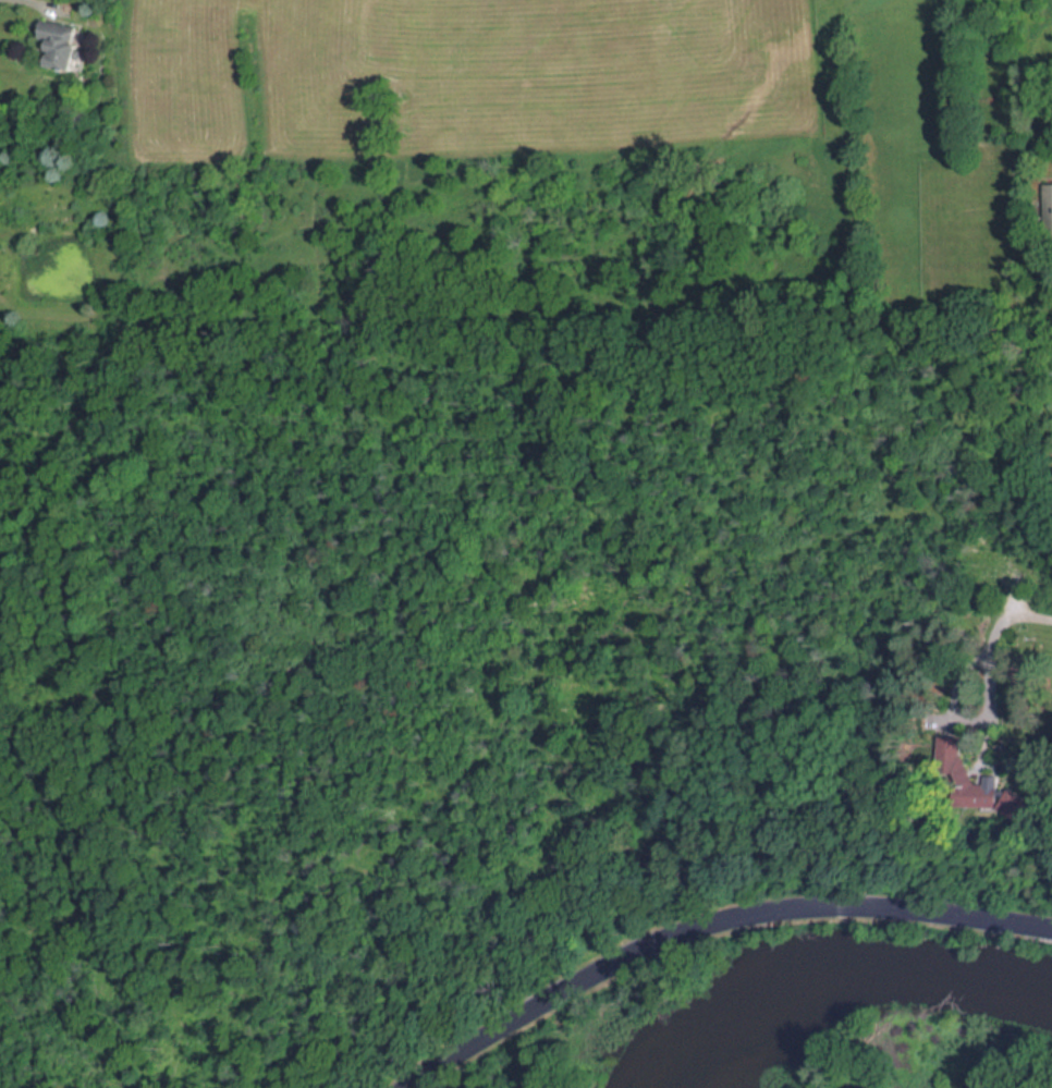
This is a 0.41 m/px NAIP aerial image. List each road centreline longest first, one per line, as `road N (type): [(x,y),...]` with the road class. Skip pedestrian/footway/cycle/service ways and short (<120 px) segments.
road 1 (tertiary): [(1051,927),(886,906),(797,905),(715,922),(492,1027),(405,1087)]

